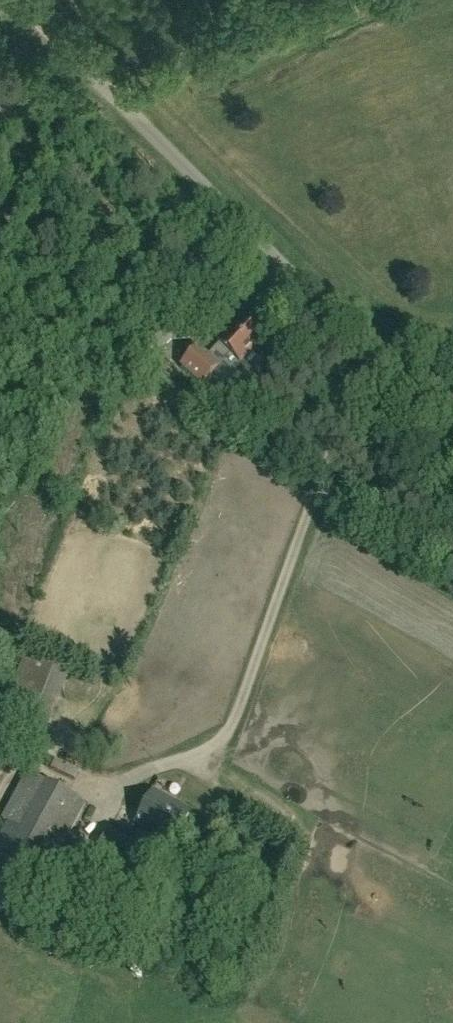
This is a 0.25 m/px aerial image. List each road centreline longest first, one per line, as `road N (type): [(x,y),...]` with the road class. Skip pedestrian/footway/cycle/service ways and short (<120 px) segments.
road 1 (unclassified): [(452,436),(18,0)]
road 2 (track): [(116,99),(361,0)]

